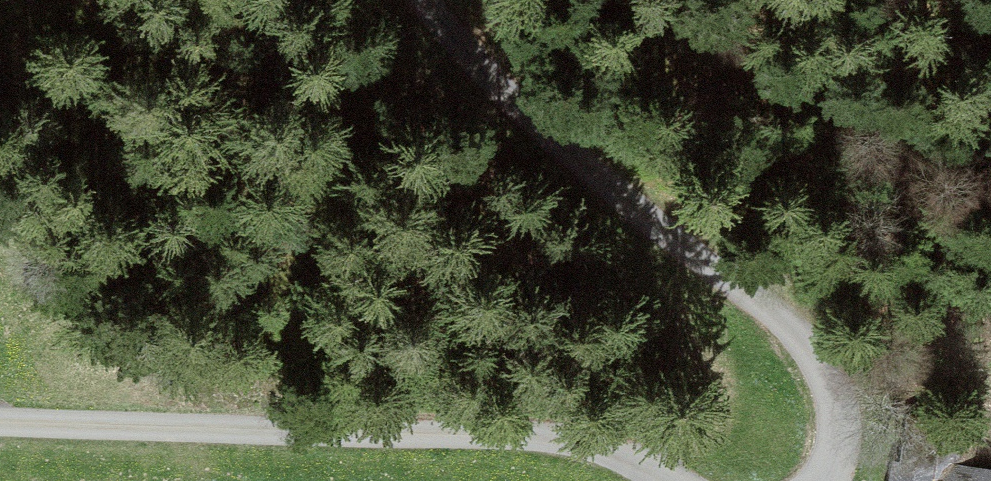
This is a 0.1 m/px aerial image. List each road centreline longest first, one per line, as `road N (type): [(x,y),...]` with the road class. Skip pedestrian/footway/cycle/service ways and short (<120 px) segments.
road 1 (track): [(0,421),(520,433),(576,439),(672,480)]
road 2 (track): [(807,480),(819,468),(831,416),(805,365),(635,218),(425,0)]

